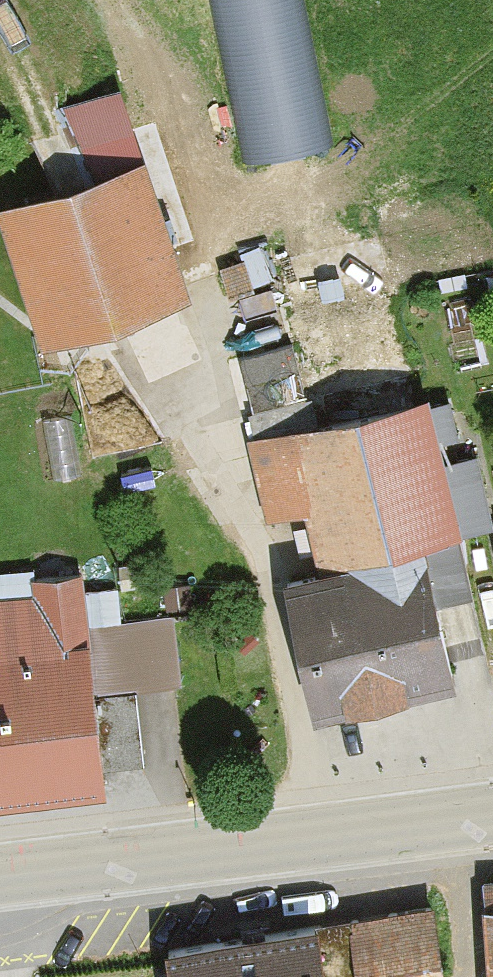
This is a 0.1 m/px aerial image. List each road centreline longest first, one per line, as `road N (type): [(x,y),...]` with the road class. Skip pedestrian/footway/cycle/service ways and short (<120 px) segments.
road 1 (secondary): [(0,876),(492,815)]

